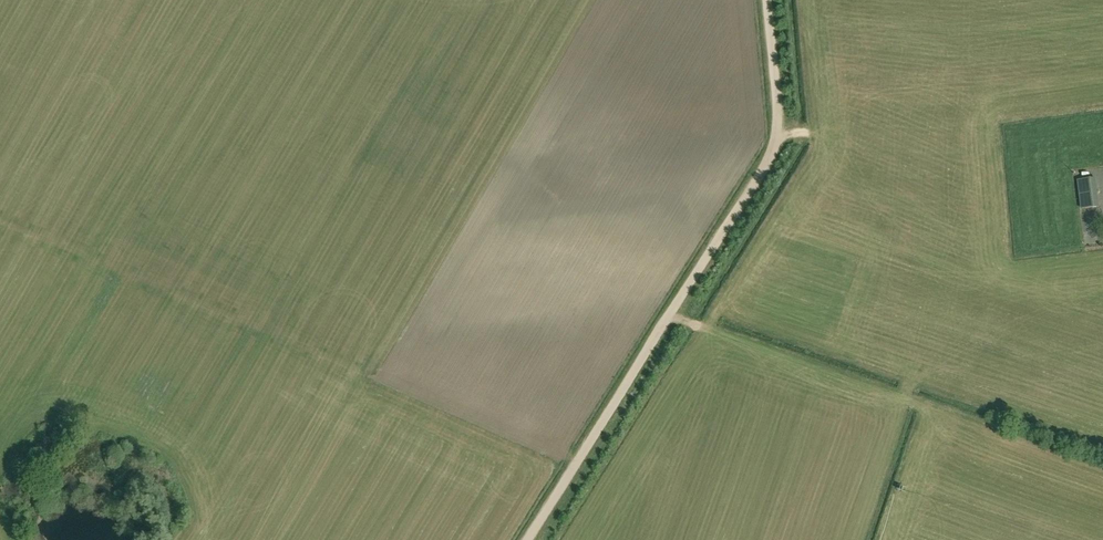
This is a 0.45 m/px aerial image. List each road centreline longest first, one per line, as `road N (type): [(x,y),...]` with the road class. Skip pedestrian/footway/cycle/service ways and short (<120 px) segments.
road 1 (track): [(765,0),(777,126),(771,152),(525,539)]

